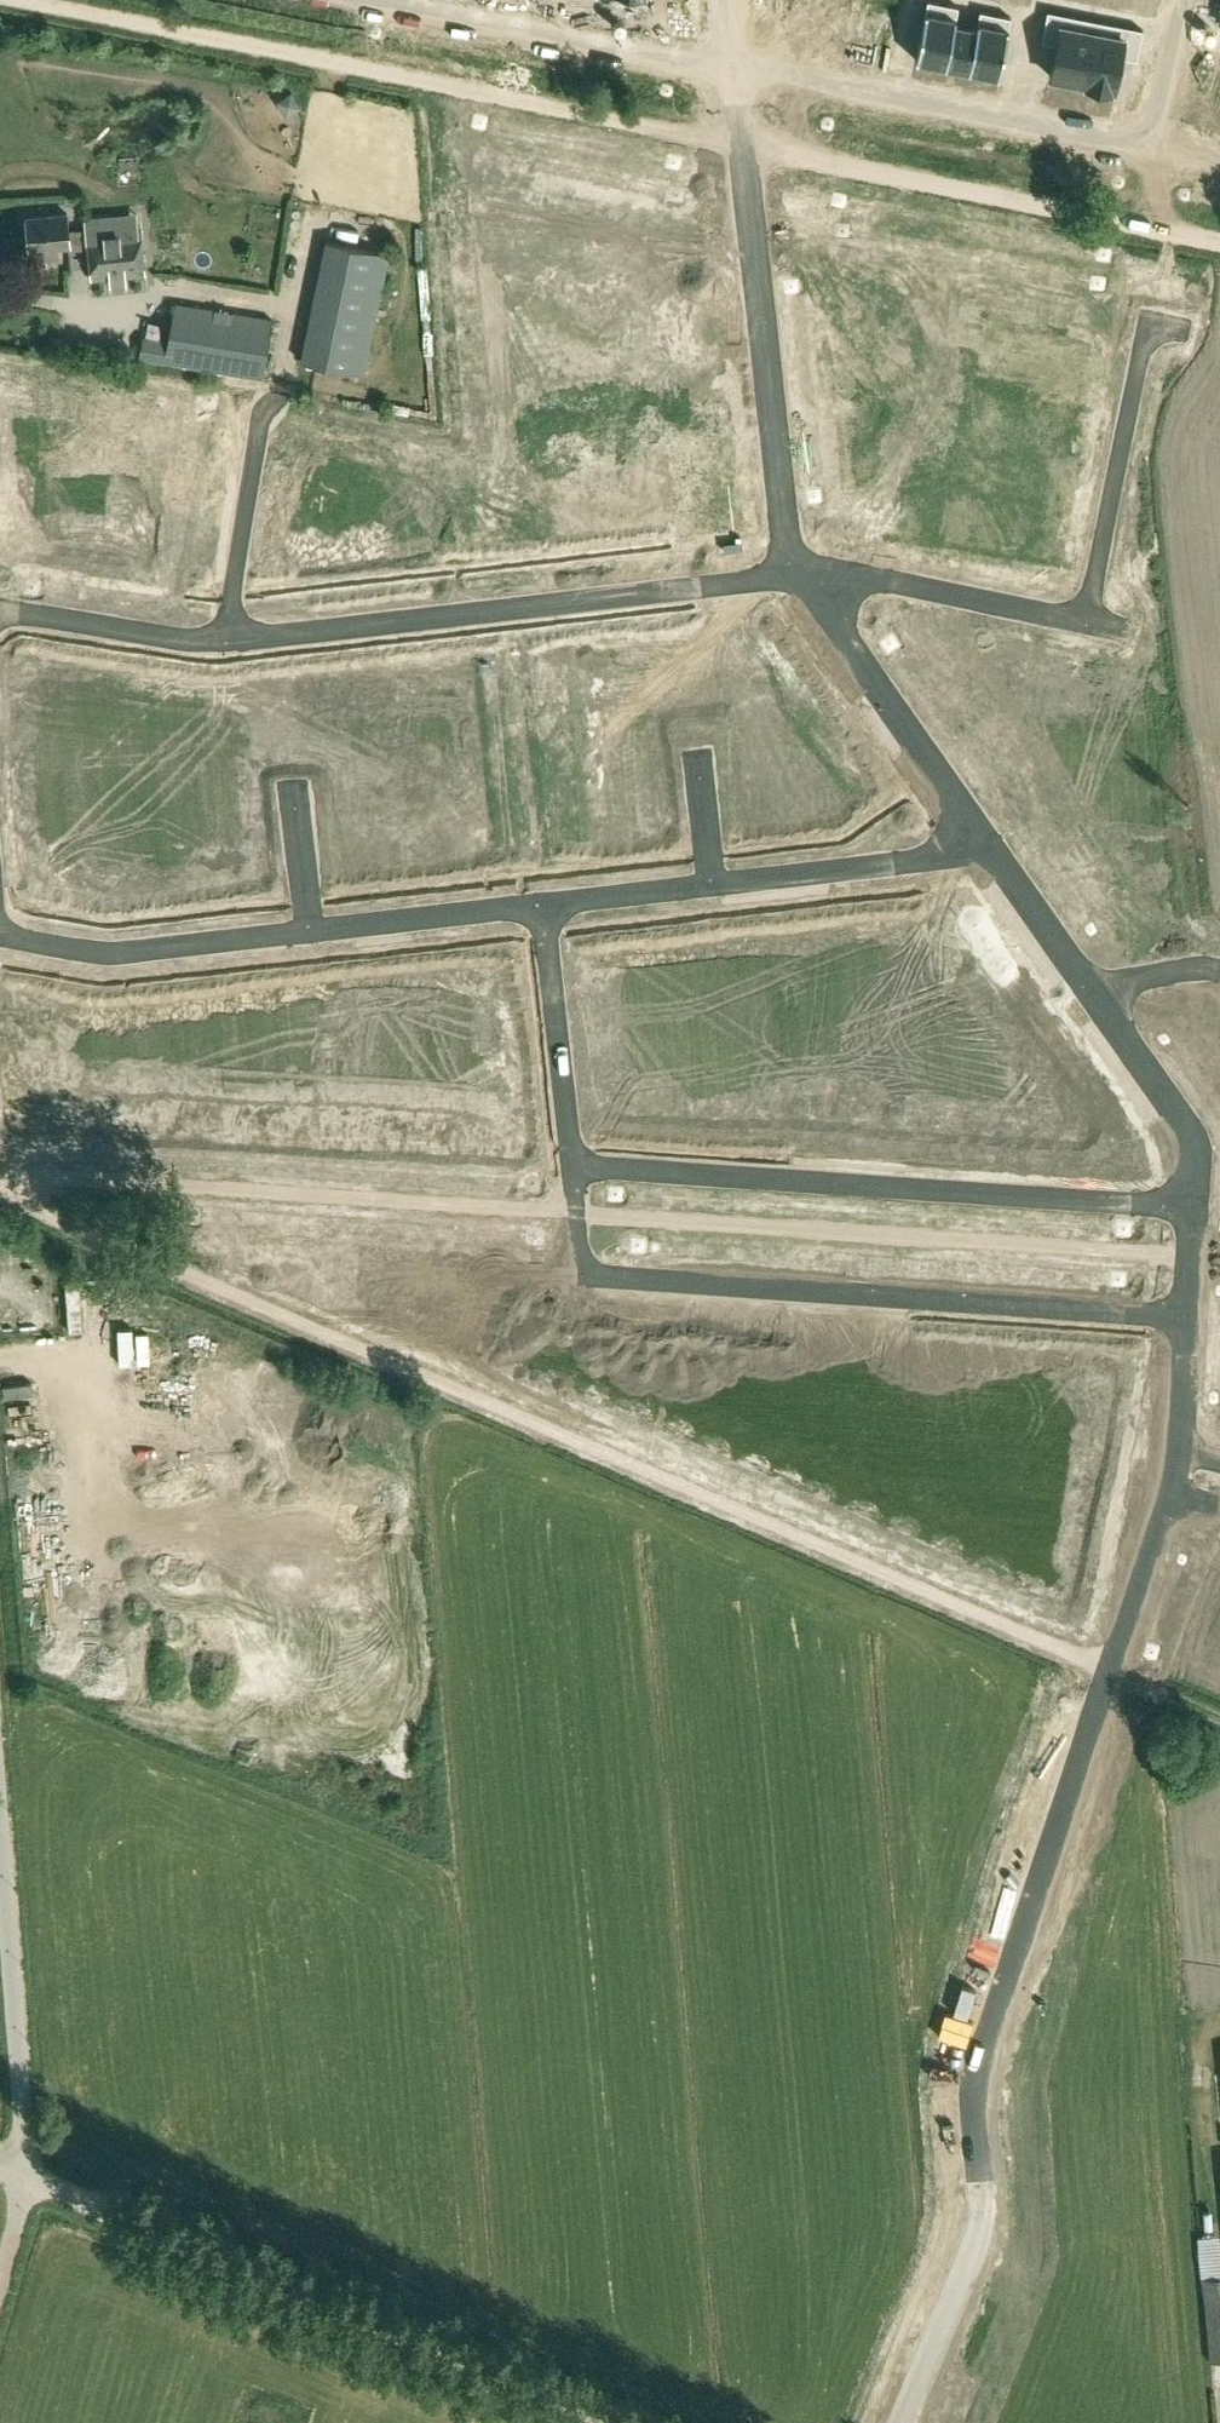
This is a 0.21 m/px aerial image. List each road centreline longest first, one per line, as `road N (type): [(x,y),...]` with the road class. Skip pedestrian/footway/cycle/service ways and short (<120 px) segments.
road 1 (track): [(0,1192),(1219,1719)]
road 2 (track): [(21,0),(1219,243)]
road 3 (track): [(0,1173),(1219,1262)]
road 4 (residential): [(1190,1314),(1183,1432),(1168,1498),(1031,1885),(991,2042),(972,2252)]
road 5 (residential): [(576,1167),(584,1273),(1190,1314)]
road 6 (track): [(30,2174),(623,2422)]
road 7 (residential): [(576,1167),(1191,1205)]
road 8 (residential): [(797,568),(234,640)]
road 9 (residential): [(739,70),(797,568)]
road 10 (residential): [(1156,143),(739,70)]
road 11 (unclassified): [(30,2174),(0,1809)]
road 12 (residential): [(739,70),(401,0)]
road 13 (residential): [(313,929),(105,954),(0,935)]
road 14 (residential): [(797,568),(978,827)]
road 15 (residential): [(1087,623),(797,568)]
road 16 (residential): [(978,827),(923,856),(718,878)]
road 17 (residential): [(541,901),(576,1167)]
road 18 (residential): [(234,640),(230,603),(265,400)]
road 19 (residential): [(1097,998),(1199,1144),(1191,1205)]
road 20 (unclassified): [(1130,390),(1087,623)]
road 21 (residential): [(234,640),(0,611)]
road 22 (residential): [(541,901),(313,929)]
road 23 (residential): [(978,827),(1097,998)]
road 24 (unclassified): [(972,2252),(903,2422)]
road 25 (residential): [(718,878),(541,901)]
road 26 (residential): [(1184,0),(1156,143)]
road 27 (residential): [(313,929),(295,787)]
road 28 (unclassified): [(718,878),(702,751)]

